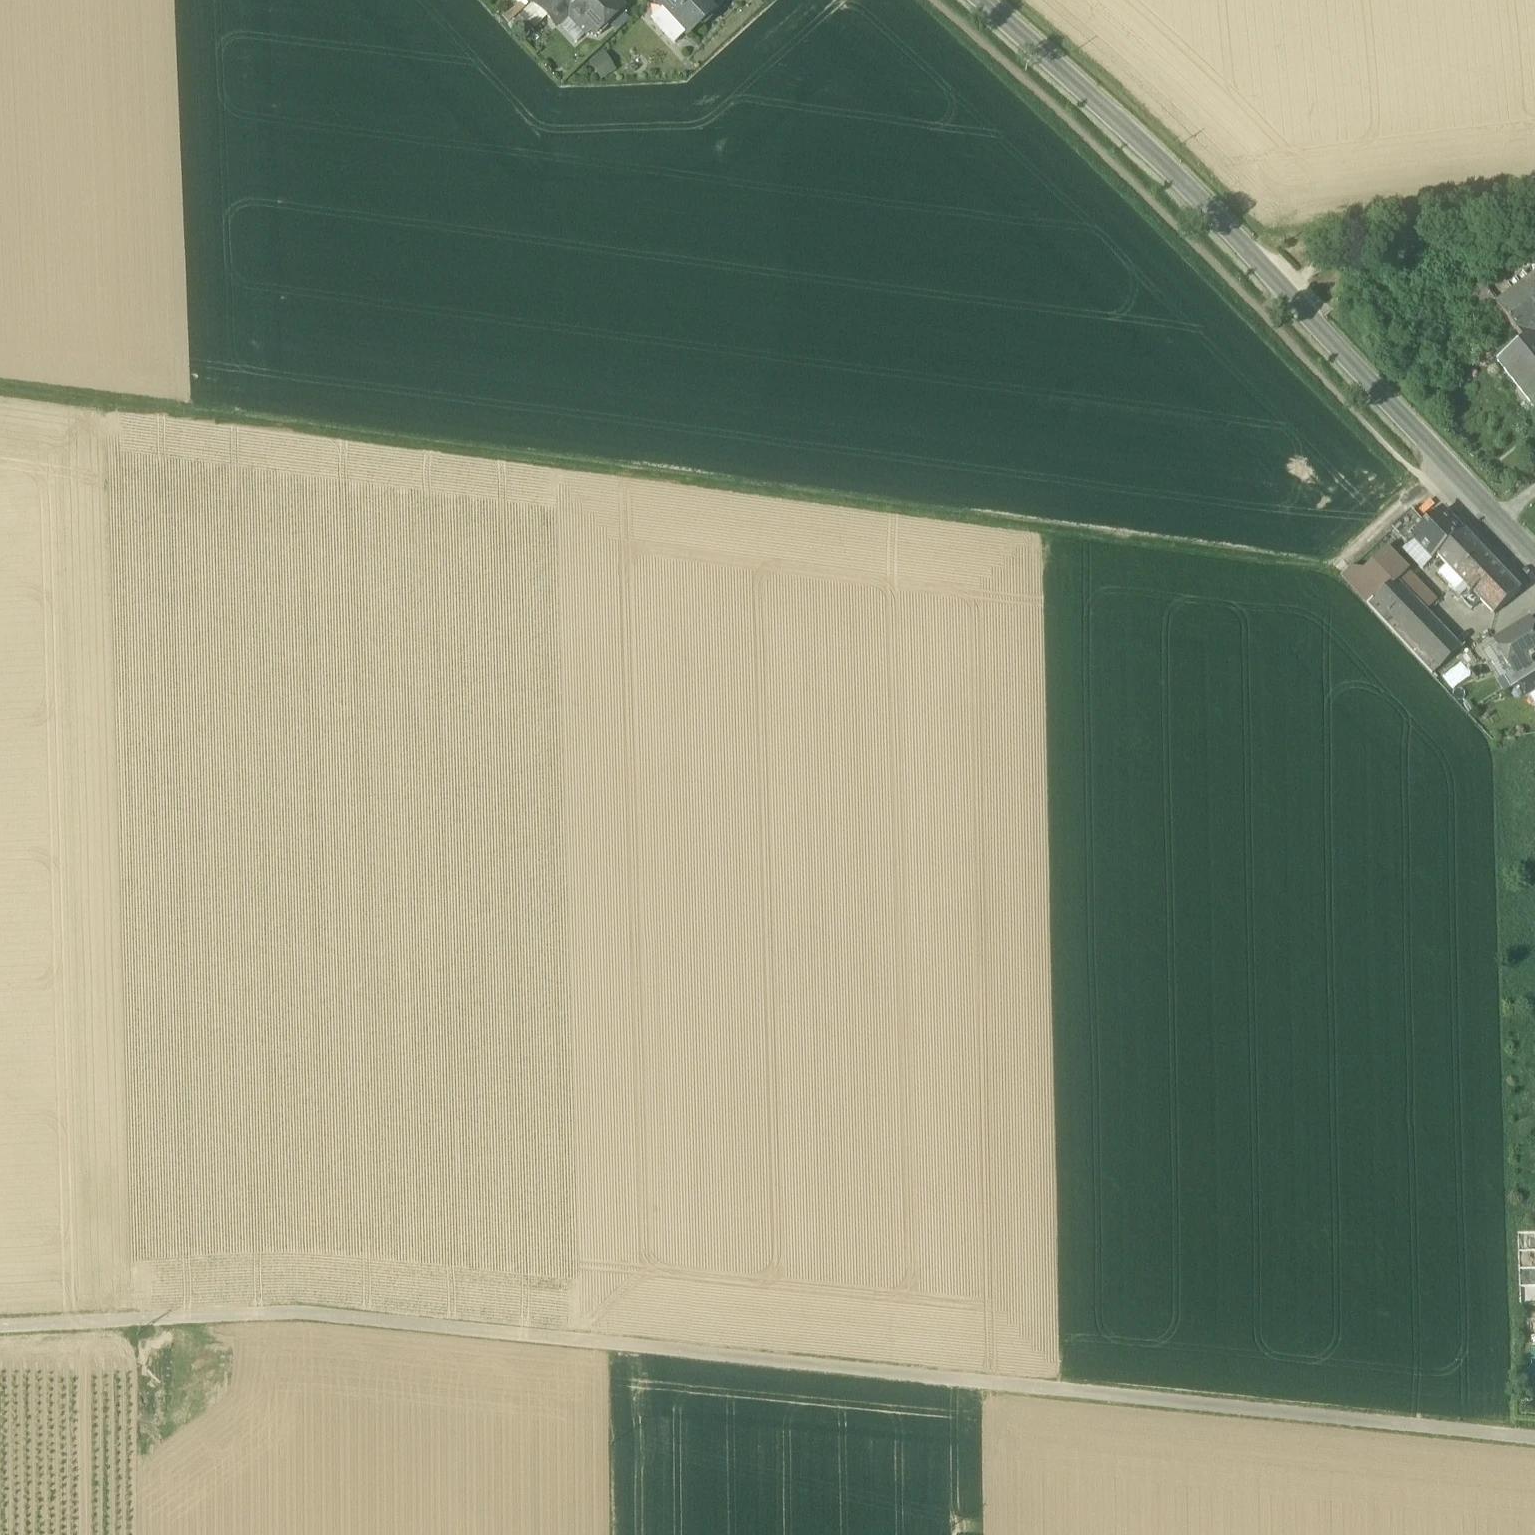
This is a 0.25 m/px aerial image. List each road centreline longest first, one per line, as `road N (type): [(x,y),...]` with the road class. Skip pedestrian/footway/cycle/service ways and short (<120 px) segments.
road 1 (track): [(1534,1438),(294,1312),(0,1326)]
road 2 (track): [(0,385),(1331,568),(1448,462)]
road 3 (secondary): [(978,0),(1214,212),(1534,557)]

